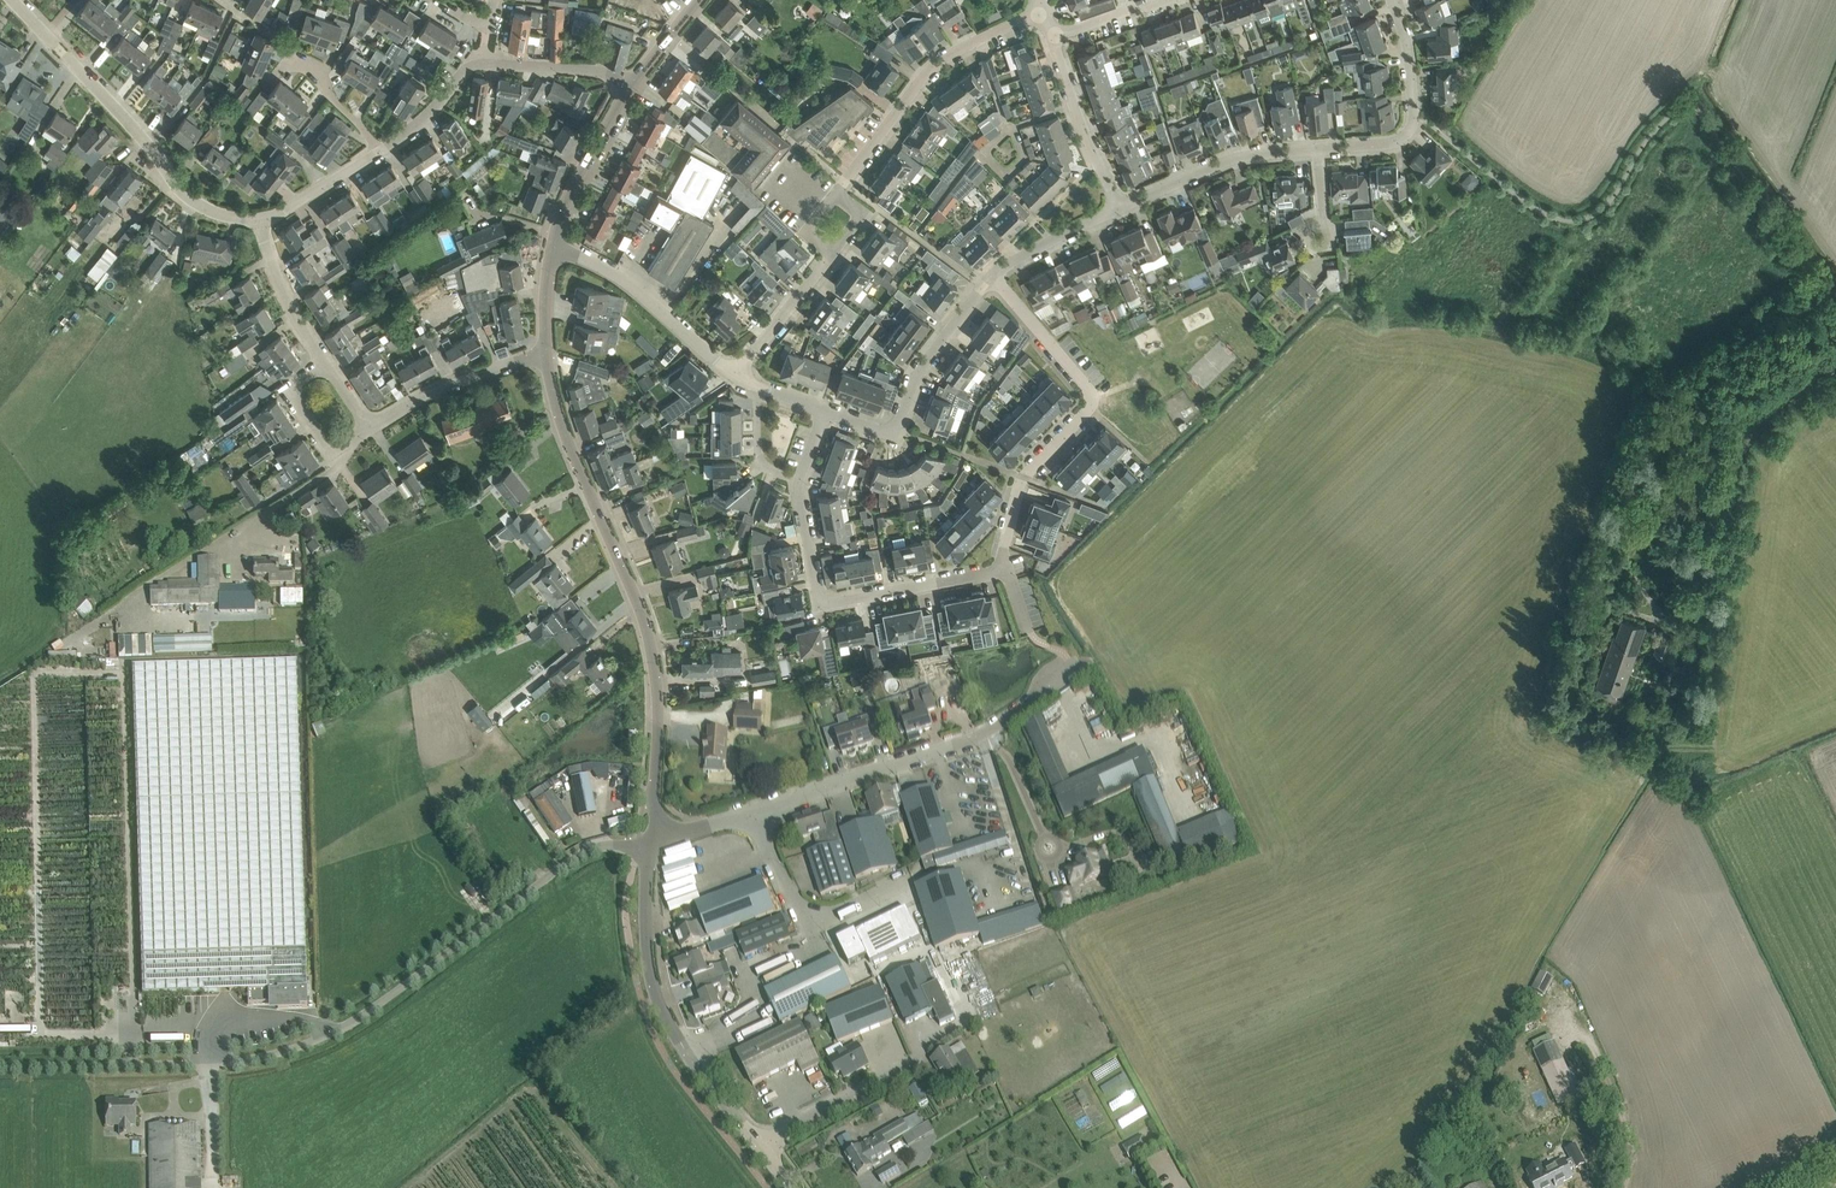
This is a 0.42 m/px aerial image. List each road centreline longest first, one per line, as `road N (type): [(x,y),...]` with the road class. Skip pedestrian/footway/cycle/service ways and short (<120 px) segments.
road 1 (unclassified): [(0,1064),(225,1062),(281,1052),(349,1022),(585,850),(650,850)]
road 2 (residential): [(823,601),(1001,567),(1024,477),(1087,413),(1086,385),(992,276)]
road 3 (tertiary): [(658,825),(658,695),(648,635),(569,443),(547,356)]
road 4 (residential): [(378,151),(273,215),(219,214),(176,185),(148,144),(11,0)]
road 5 (unclassified): [(752,810),(977,736),(1083,667)]
road 6 (tertiary): [(761,1146),(698,1068),(662,1008),(648,958),(650,850)]
road 7 (track): [(1835,370),(1750,441),(1717,623),(1696,633)]
road 8 (residential): [(836,195),(934,66),(1043,10)]
road 9 (unclassified): [(912,878),(830,916),(800,913),(752,810)]
road 10 (residential): [(1317,149),(1387,143),(1410,129),(1408,51),(1392,0)]
road 11 (residential): [(735,374),(617,275),(551,249)]
road 12 (residential): [(1120,209),(1232,158),(1317,149)]
road 13 (residential): [(761,1146),(927,1052)]
road 14 (residential): [(1120,209),(1052,37)]
road 15 (tertiary): [(551,249),(574,183),(630,85)]
road 16 (residential): [(534,357),(453,384),(369,429)]
road 17 (residential): [(897,428),(918,375),(992,276)]
road 18 (residential): [(735,374),(833,251)]
road 19 (residential): [(630,85),(591,70),(481,63)]
road 20 (residential): [(324,364),(293,393),(326,445),(341,446),(369,429)]
road 21 (residential): [(324,364),(283,293),(262,228)]
road 22 (residential): [(992,276),(1120,209)]
road 23 (residential): [(481,63),(378,151)]
road 24 (residential): [(378,151),(317,70),(297,60)]
road 25 (residential): [(823,601),(799,481)]
road 26 (residential): [(1052,37),(1166,0)]
road 27 (residential): [(799,481),(761,464),(756,386)]

